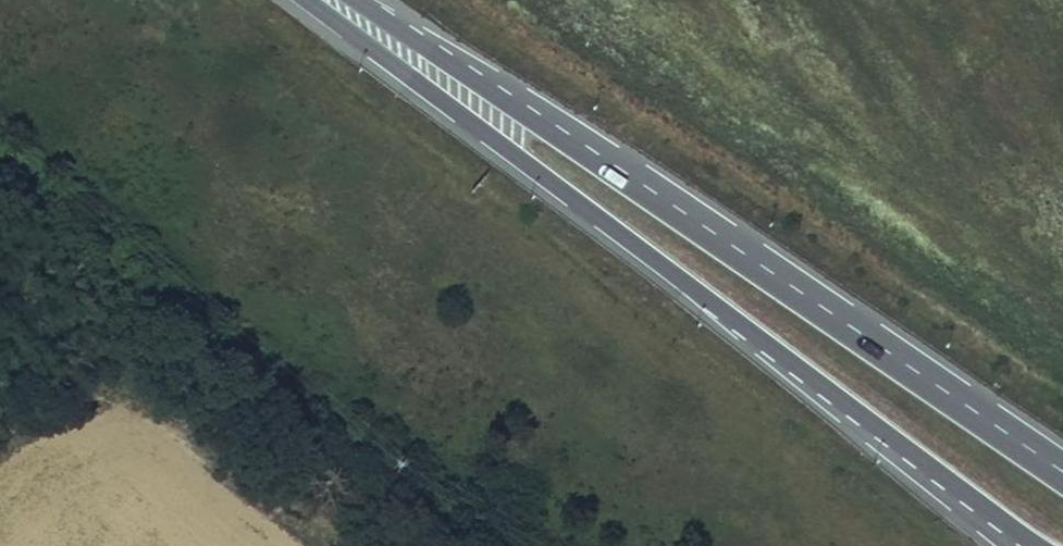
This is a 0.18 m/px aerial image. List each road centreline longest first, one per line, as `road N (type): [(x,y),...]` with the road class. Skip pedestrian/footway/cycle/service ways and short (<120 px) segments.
road 1 (primary): [(314,0),(1038,545)]
road 2 (primary): [(1062,484),(360,0)]

